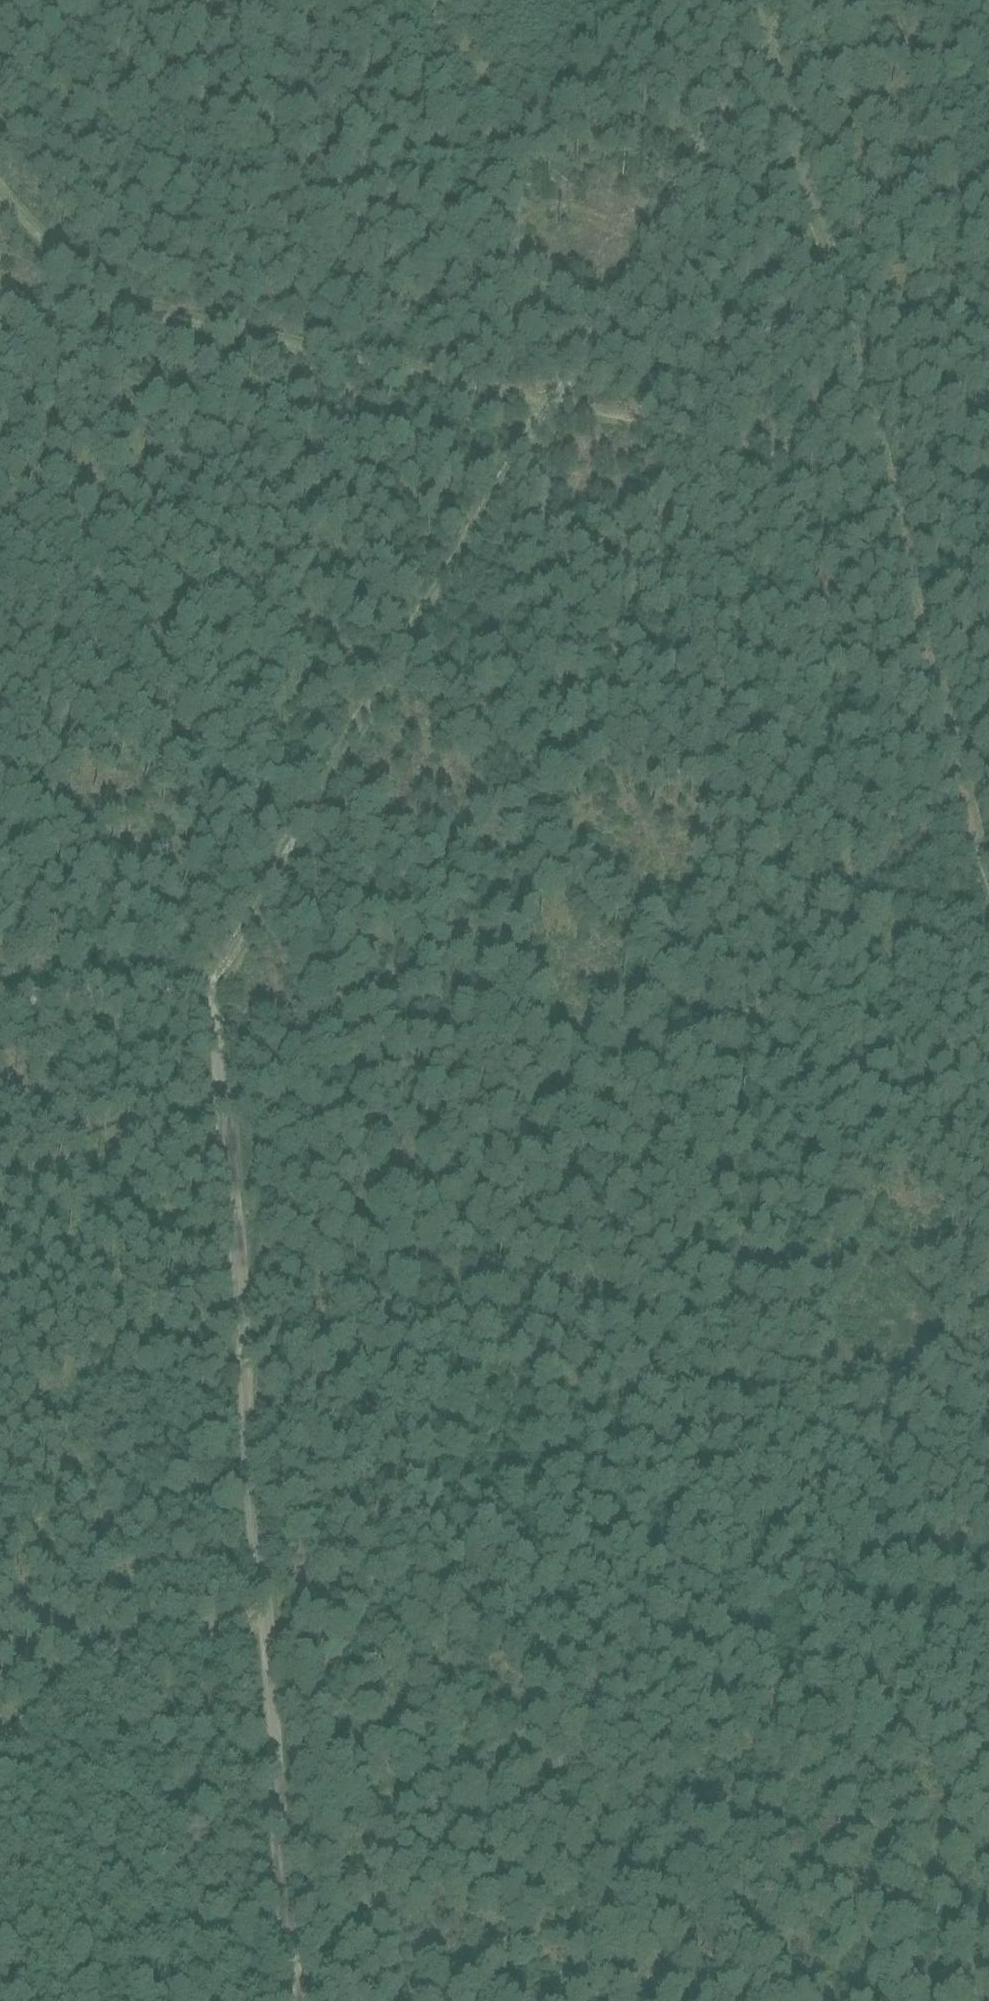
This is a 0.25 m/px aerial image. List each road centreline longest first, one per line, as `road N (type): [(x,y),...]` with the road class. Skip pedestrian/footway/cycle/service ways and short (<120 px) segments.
road 1 (track): [(312,2000),(223,984),(0,1002)]
road 2 (track): [(223,984),(792,0)]
road 3 (track): [(0,184),(73,277),(988,495)]
road 4 (track): [(733,0),(988,900)]

